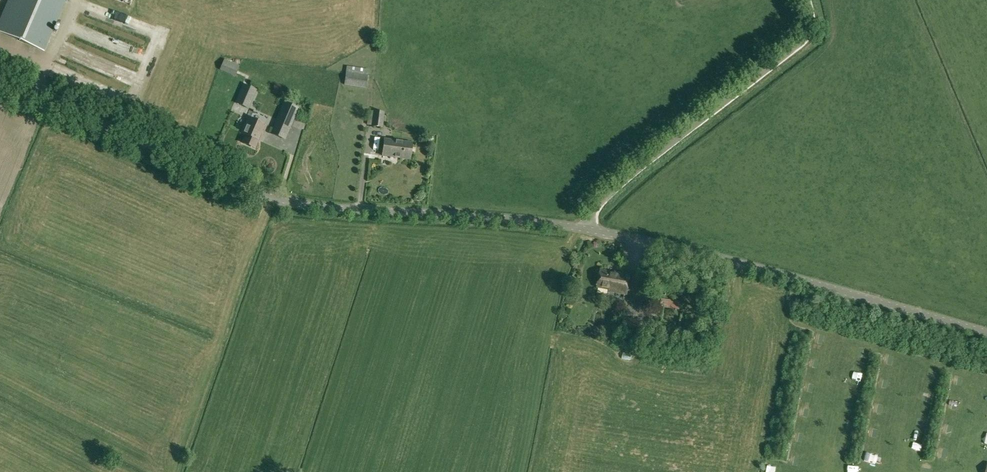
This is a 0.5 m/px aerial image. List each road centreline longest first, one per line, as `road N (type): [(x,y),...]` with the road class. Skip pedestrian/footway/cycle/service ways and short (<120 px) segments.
road 1 (tertiary): [(584,229),(273,198),(0,80)]
road 2 (tertiary): [(986,334),(720,258),(584,229)]
road 3 (unclassified): [(584,229),(619,188),(804,42),(805,0)]

